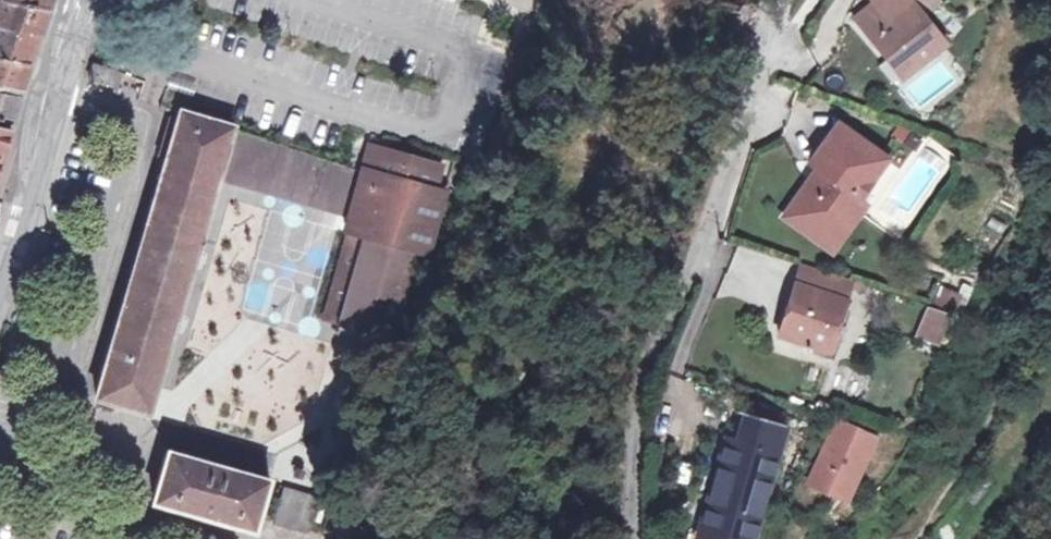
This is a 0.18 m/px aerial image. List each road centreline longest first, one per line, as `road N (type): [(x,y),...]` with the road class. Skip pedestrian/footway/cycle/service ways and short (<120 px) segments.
road 1 (unclassified): [(790,0),(711,227),(646,379),(631,459),(629,538)]
road 2 (track): [(904,538),(965,460),(1050,254)]
road 3 (unclassified): [(0,283),(89,0)]

